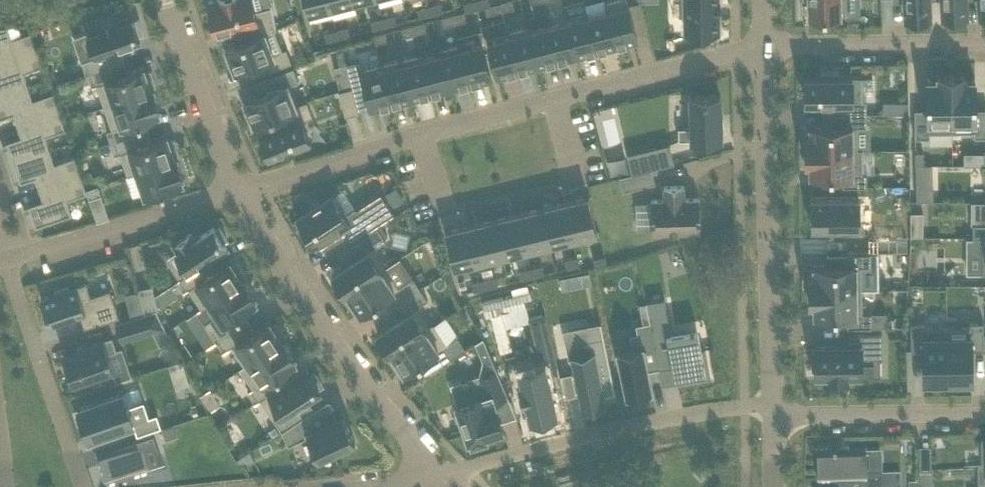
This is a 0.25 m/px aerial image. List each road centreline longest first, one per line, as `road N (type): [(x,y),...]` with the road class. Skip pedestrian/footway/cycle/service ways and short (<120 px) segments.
road 1 (residential): [(751,53),(240,195)]
road 2 (residential): [(762,414),(751,53)]
road 3 (residential): [(438,477),(310,321),(240,195)]
road 4 (residential): [(762,414),(438,477)]
road 5 (residential): [(7,256),(240,195)]
road 6 (residential): [(7,256),(74,486)]
road 7 (residential): [(751,53),(984,46)]
road 8 (residential): [(984,413),(762,414)]
road 9 (residential): [(240,195),(167,0)]
road 10 (residential): [(0,351),(14,486)]

